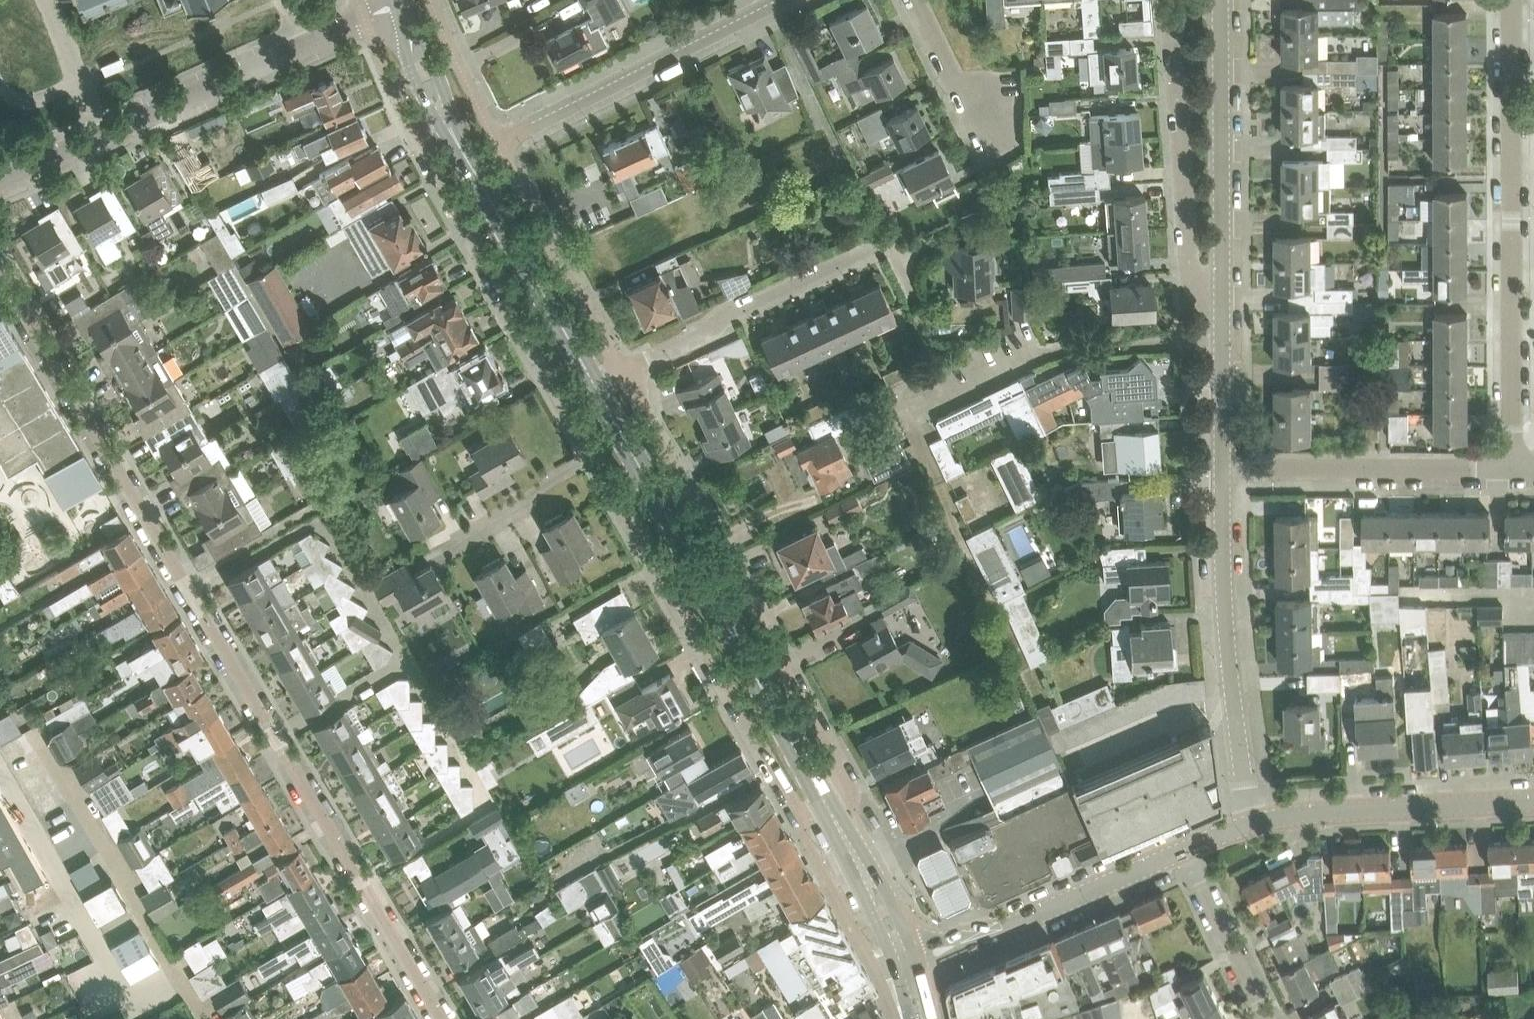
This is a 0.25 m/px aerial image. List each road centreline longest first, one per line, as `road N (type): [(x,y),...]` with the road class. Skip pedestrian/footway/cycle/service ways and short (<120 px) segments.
road 1 (residential): [(0,273),(443,1018)]
road 2 (residential): [(1512,468),(1511,0)]
road 3 (residential): [(597,456),(797,811),(828,809)]
road 4 (unclassified): [(0,180),(401,3)]
road 5 (tertiary): [(655,492),(443,111)]
road 6 (residential): [(443,111),(413,126),(597,456)]
road 7 (residential): [(828,809),(846,781),(681,480)]
road 8 (tertiary): [(828,809),(655,492)]
road 9 (unclassified): [(1249,824),(1227,641),(1222,468)]
road 10 (residential): [(1222,289),(1201,286),(1190,272),(1173,27),(1186,6),(1221,3)]
road 11 (residential): [(908,417),(1041,353),(1222,340)]
road 12 (residential): [(497,143),(780,0)]
road 13 (residential): [(622,371),(878,245),(896,258)]
road 14 (unclassified): [(1183,851),(1005,928),(905,960)]
road 15 (residential): [(1222,468),(1512,468)]
road 16 (unclassified): [(1222,289),(1221,3)]
road 17 (unclassified): [(1533,801),(1326,812),(1249,824)]
road 18 (residential): [(622,371),(497,143)]
road 19 (residential): [(1183,851),(1266,1018)]
road 20 (residential): [(597,456),(446,550)]
road 21 (tertiary): [(905,960),(828,809)]
road 22 (residential): [(497,143),(431,0)]
road 23 (residential): [(915,0),(951,73),(986,111)]
road 24 (unclassified): [(1222,468),(1222,340)]

